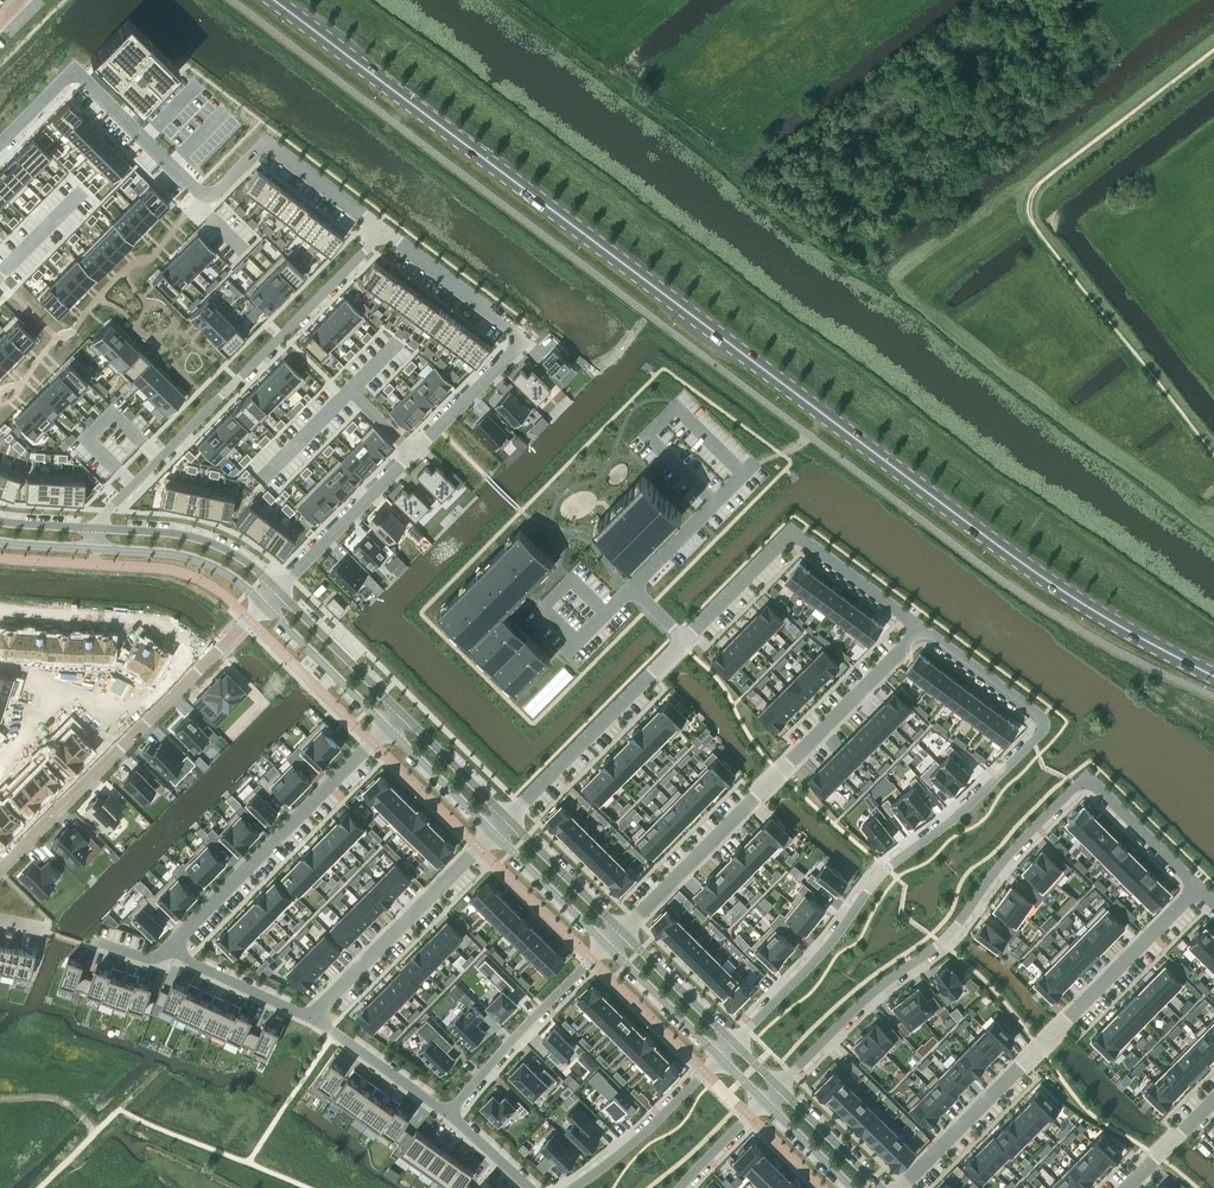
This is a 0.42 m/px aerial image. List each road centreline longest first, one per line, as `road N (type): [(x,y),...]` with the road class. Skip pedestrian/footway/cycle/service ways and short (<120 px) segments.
road 1 (primary): [(1213,675),(1003,549),(275,0)]
road 2 (residential): [(1084,775),(1008,852),(938,943),(858,1005),(779,1087)]
road 3 (residential): [(734,1039),(828,946),(886,871),(1041,730)]
road 4 (residential): [(621,930),(920,626)]
road 5 (residential): [(1198,886),(905,1187)]
road 6 (residential): [(386,229),(95,528)]
road 7 (residential): [(278,590),(529,339)]
road 8 (residential): [(686,640),(789,529),(920,626)]
road 9 (residential): [(168,951),(389,728)]
road 10 (residential): [(207,660),(0,868)]
road 11 (residential): [(0,144),(74,68),(206,194)]
road 12 (residential): [(495,833),(311,1017)]
road 13 (residential): [(510,821),(686,640)]
road 14 (residential): [(607,944),(447,1112)]
road 15 (residential): [(206,194),(261,147),(273,146),(386,229)]
road 16 (residential): [(207,660),(145,620),(0,610)]
road 17 (residential): [(571,1187),(659,1118),(719,1054)]
road 18 (tertiary): [(278,590),(205,540),(95,528)]
road 19 (tertiary): [(94,548),(188,556),(233,577),(264,605)]
road 20 (residential): [(386,229),(529,339)]
road 21 (tertiary): [(264,605),(389,728)]
road 22 (tertiary): [(403,713),(278,590)]
road 23 (residential): [(631,588),(751,464)]
road 24 (residential): [(311,1017),(447,1112)]
road 25 (residential): [(920,626),(1041,717),(1041,730)]
road 26 (residential): [(1084,775),(1198,886)]
road 27 (tertiary): [(495,833),(607,944)]
road 28 (residential): [(168,951),(311,1017)]
road 29 (tertiary): [(734,1039),(621,930)]
road 30 (tertiary): [(607,944),(719,1054)]
road 31 (track): [(248,1163),(335,1033)]
road 32 (tertiary): [(621,930),(510,821)]
road 33 (tertiary): [(510,821),(403,713)]
road 34 (tertiary): [(389,728),(495,833)]
road 35 (tertiary): [(882,1187),(779,1087)]
road 36 (residential): [(1213,1099),(1125,1187)]
road 37 (tertiary): [(765,1101),(853,1187)]
road 38 (residential): [(765,1101),(680,1187)]

